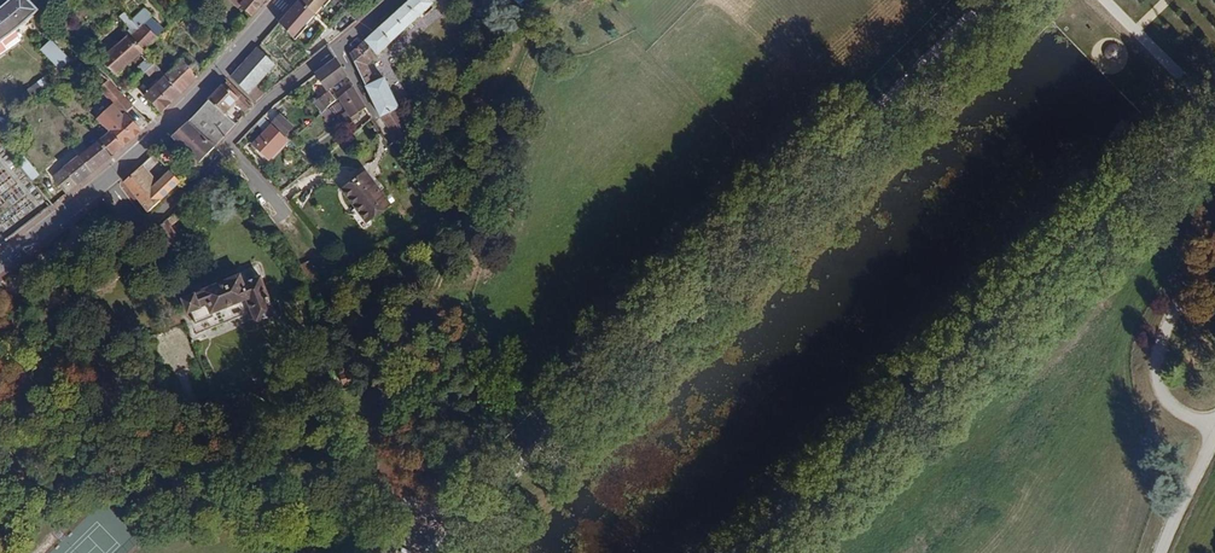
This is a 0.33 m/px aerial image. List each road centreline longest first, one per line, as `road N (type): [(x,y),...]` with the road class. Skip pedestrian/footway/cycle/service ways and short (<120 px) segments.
road 1 (track): [(434,552),(991,0)]
road 2 (track): [(1214,113),(758,552)]
road 3 (secondary): [(286,0),(106,185)]
road 4 (residential): [(223,145),(392,0)]
road 5 (residential): [(106,185),(139,228),(223,145)]
road 6 (secondary): [(106,185),(0,266)]

